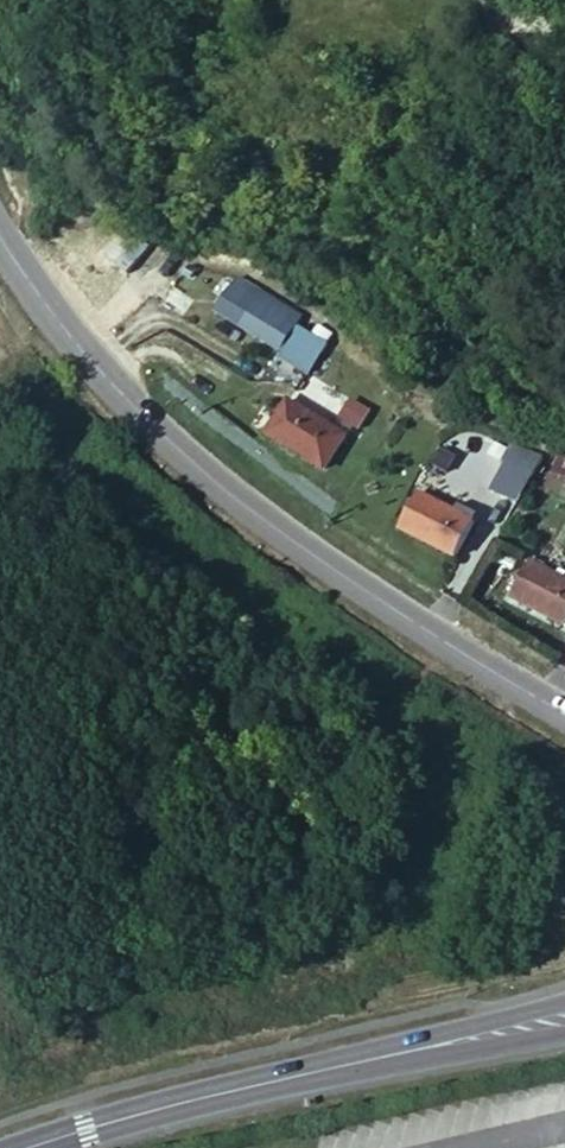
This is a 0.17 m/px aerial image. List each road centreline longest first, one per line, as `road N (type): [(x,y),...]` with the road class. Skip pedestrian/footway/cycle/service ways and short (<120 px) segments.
road 1 (secondary): [(0,228),(126,388),(202,462),(343,572),(564,708)]
road 2 (primary): [(564,1014),(92,1126),(34,1147)]

